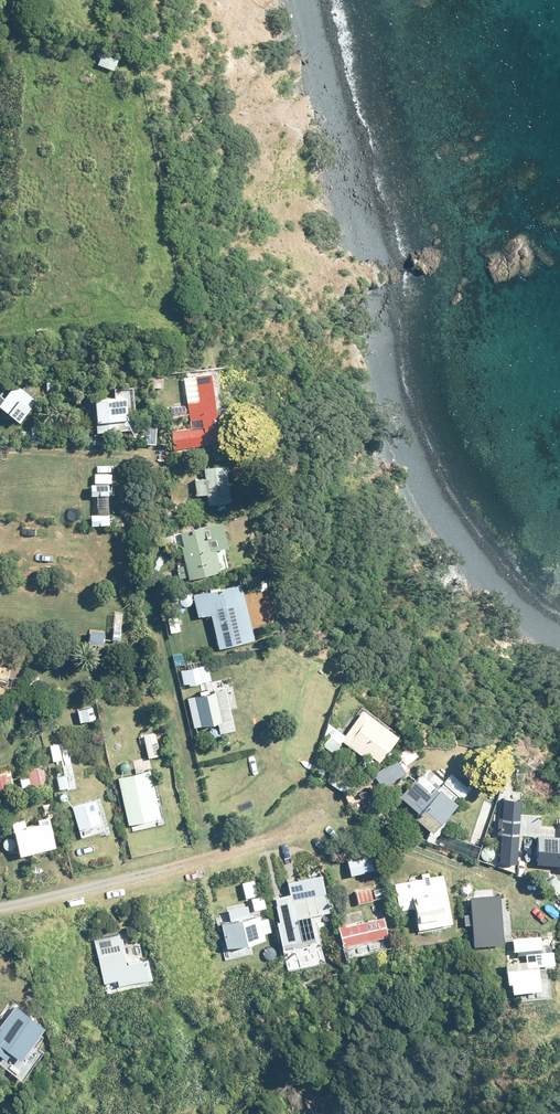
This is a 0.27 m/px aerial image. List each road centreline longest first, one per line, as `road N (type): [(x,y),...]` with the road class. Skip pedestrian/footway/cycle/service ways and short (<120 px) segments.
road 1 (unclassified): [(311,824),(0,910)]

